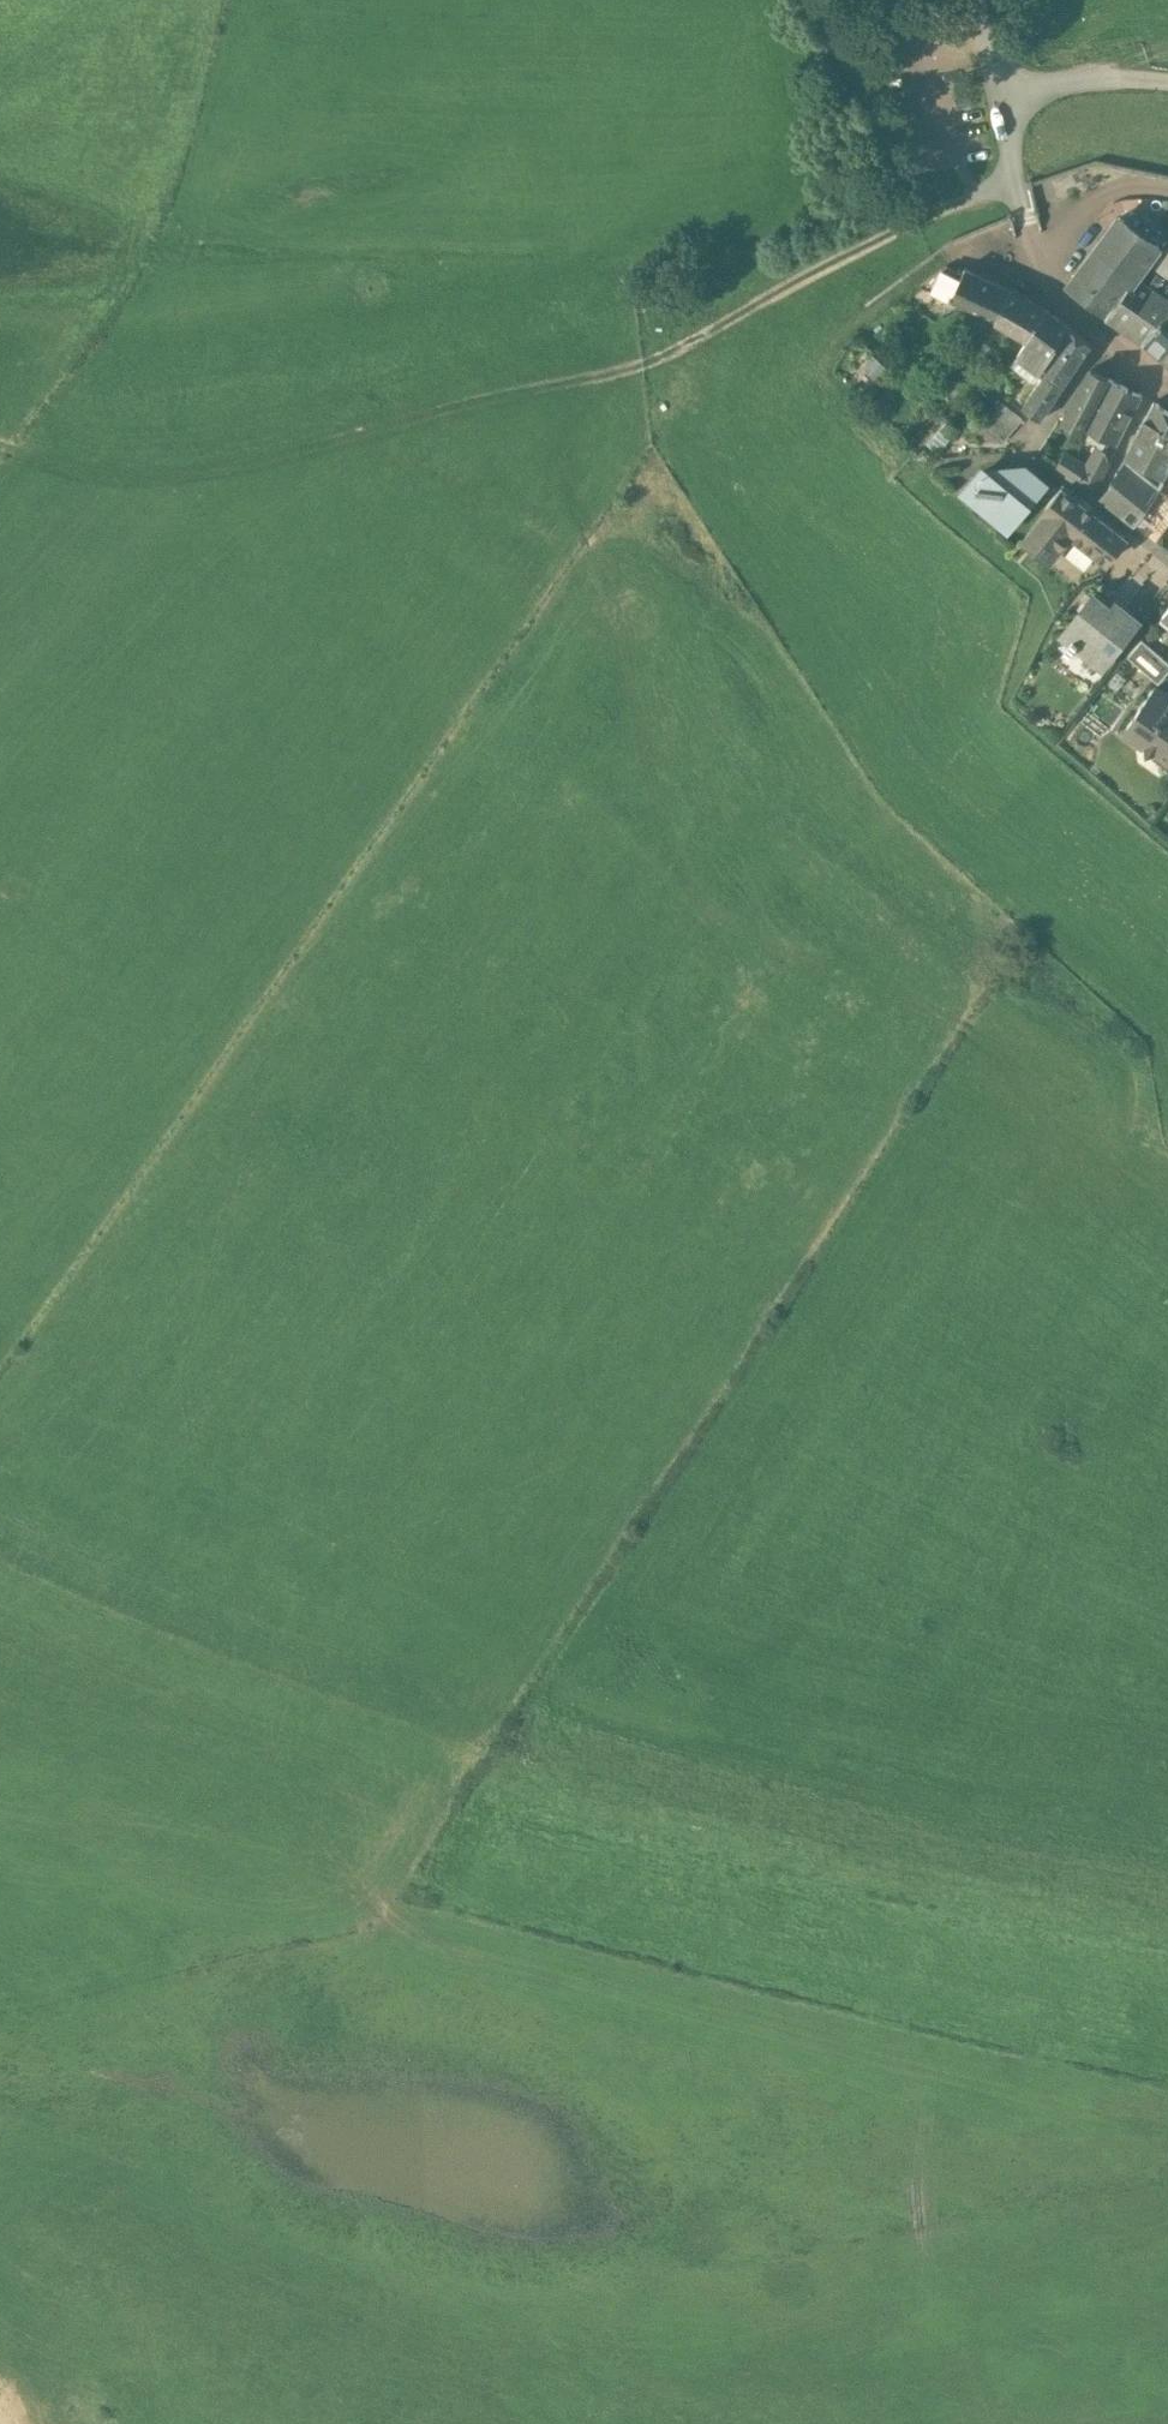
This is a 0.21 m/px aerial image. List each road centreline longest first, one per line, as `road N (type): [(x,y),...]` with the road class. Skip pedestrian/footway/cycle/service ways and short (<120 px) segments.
road 1 (track): [(1015,183),(904,225),(648,365),(584,382)]
road 2 (residential): [(1167,387),(1048,285),(1035,244)]
road 3 (unclassified): [(1000,97),(1073,79),(1167,81)]
road 4 (residential): [(1035,244),(1109,192),(1167,188)]
road 5 (unclassified): [(1026,219),(1000,97)]

